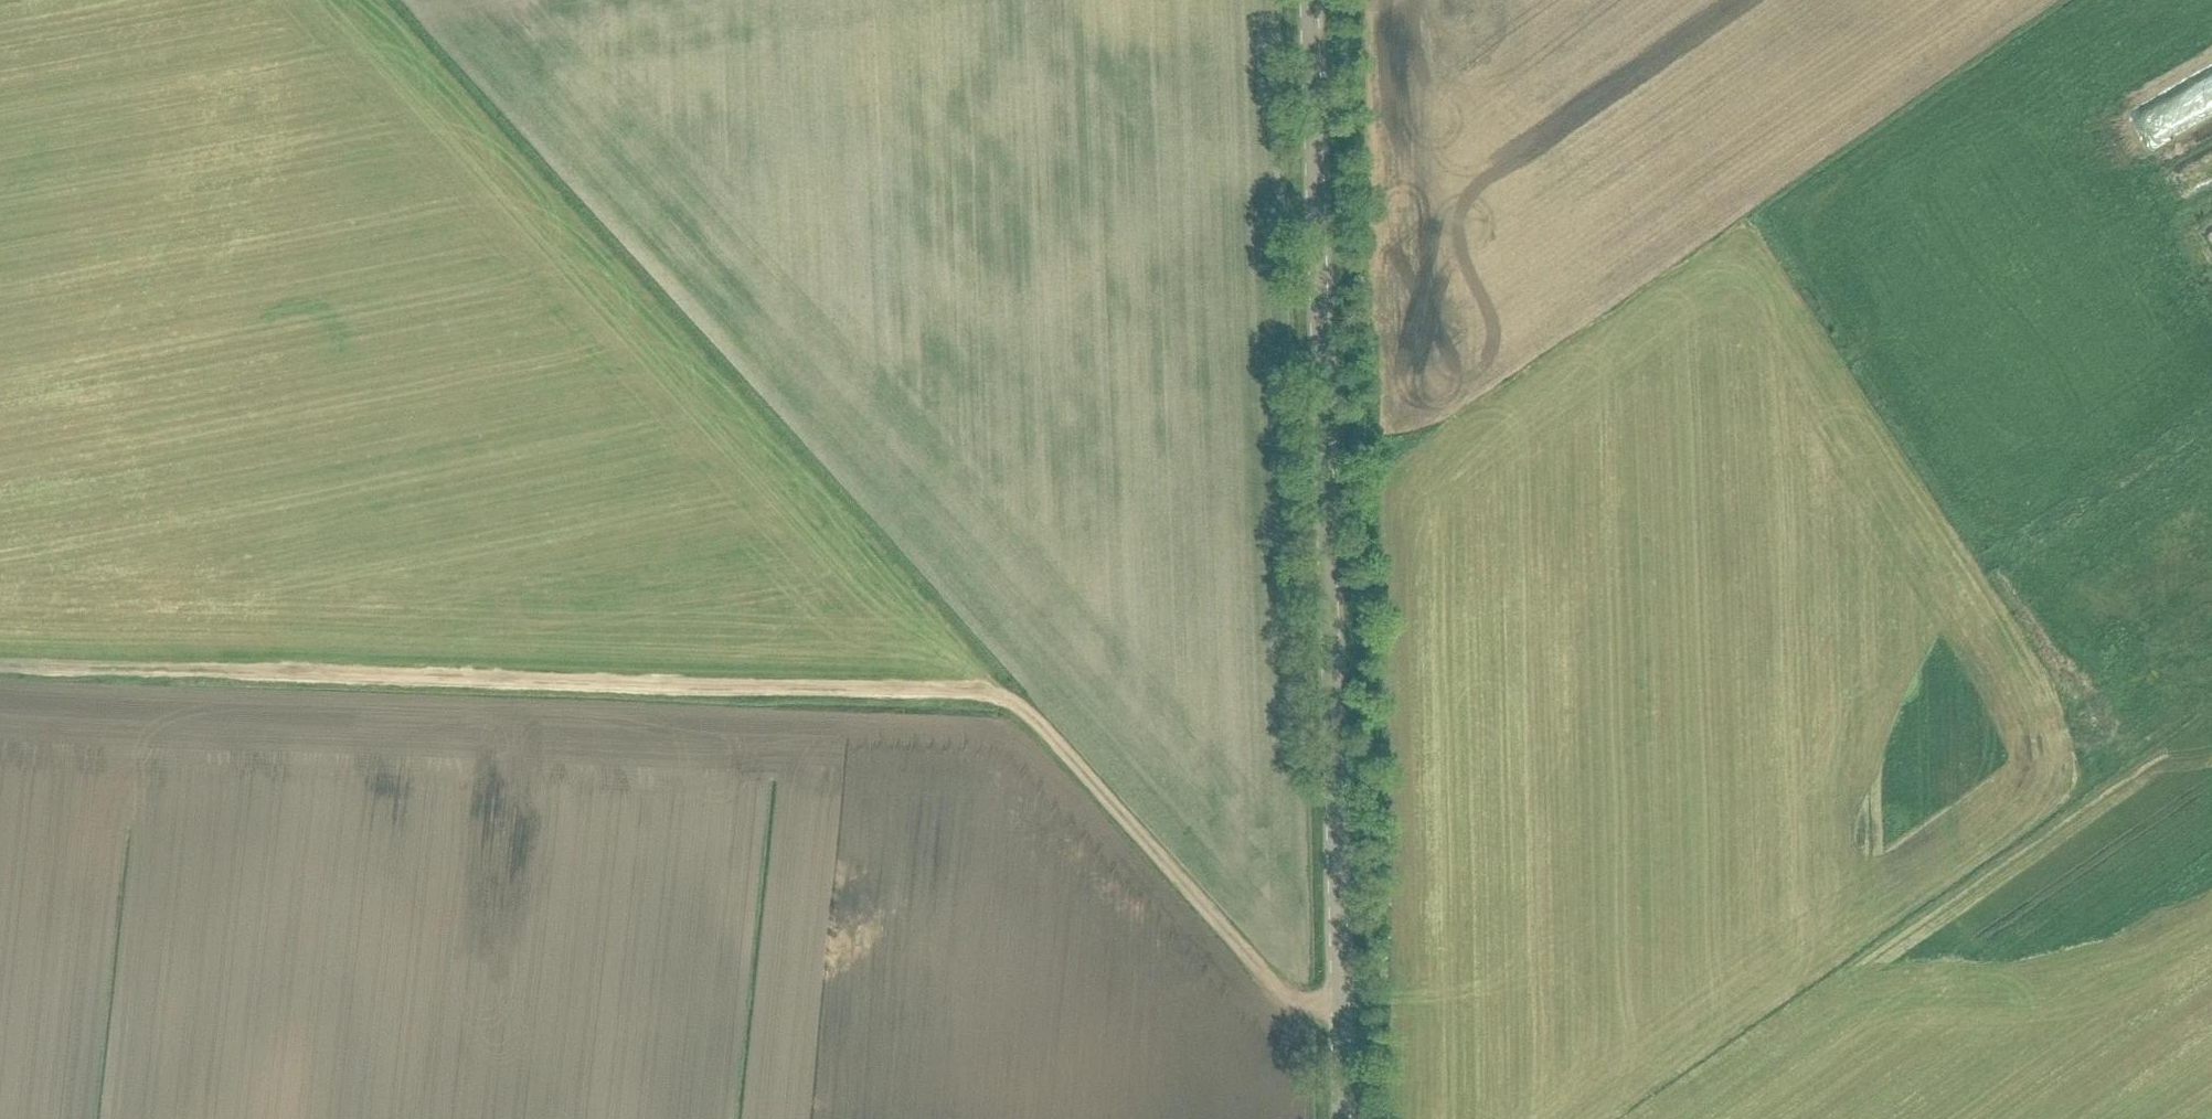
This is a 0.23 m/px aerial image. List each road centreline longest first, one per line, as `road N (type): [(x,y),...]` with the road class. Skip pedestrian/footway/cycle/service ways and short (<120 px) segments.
road 1 (track): [(1349,1022),(1304,1018),(1292,1008),(1006,703),(135,670)]
road 2 (tertiary): [(1350,1118),(1317,0)]

